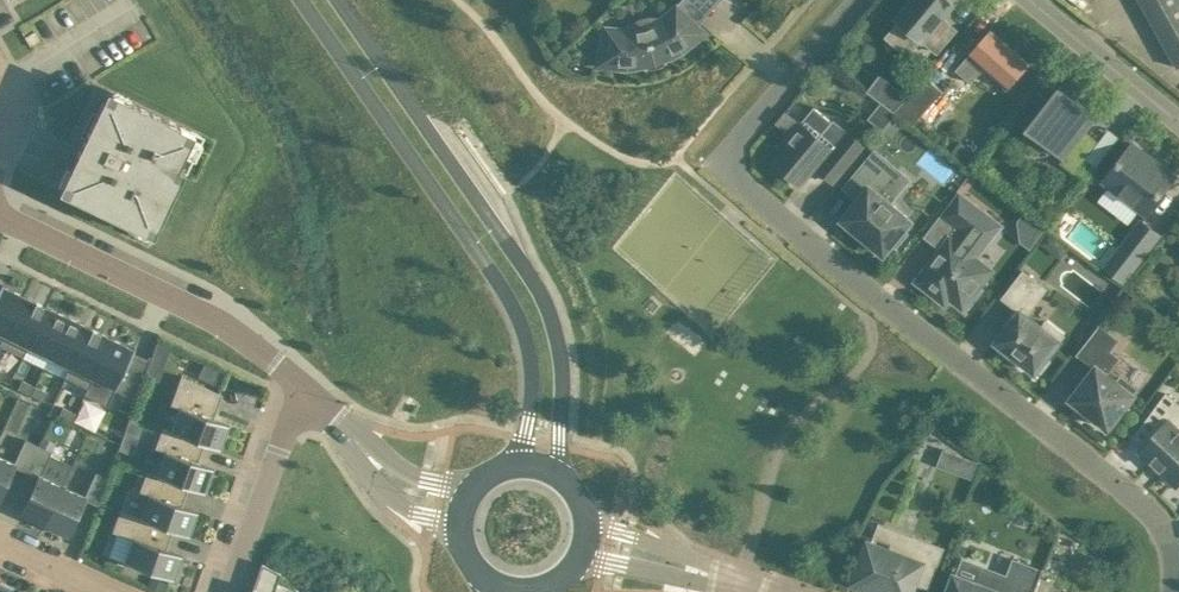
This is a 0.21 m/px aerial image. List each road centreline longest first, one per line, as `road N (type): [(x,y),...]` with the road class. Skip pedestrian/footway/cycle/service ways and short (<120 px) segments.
road 1 (residential): [(1173,591),(1173,546),(1156,513),(717,165),(858,0)]
road 2 (tertiary): [(553,474),(564,378),(550,317),(524,262),(340,0)]
road 3 (tertiary): [(303,0),(497,278),(520,326),(535,378),(521,466)]
road 4 (unclassified): [(302,386),(202,311),(0,215)]
road 5 (residential): [(302,386),(227,591)]
road 6 (residential): [(1178,120),(1034,0)]
road 7 (residential): [(745,583),(584,517)]
road 8 (unclassified): [(332,420),(375,482),(422,515),(460,529)]
road 9 (residential): [(578,555),(745,583)]
road 10 (unclassified): [(473,490),(419,477),(332,420)]

